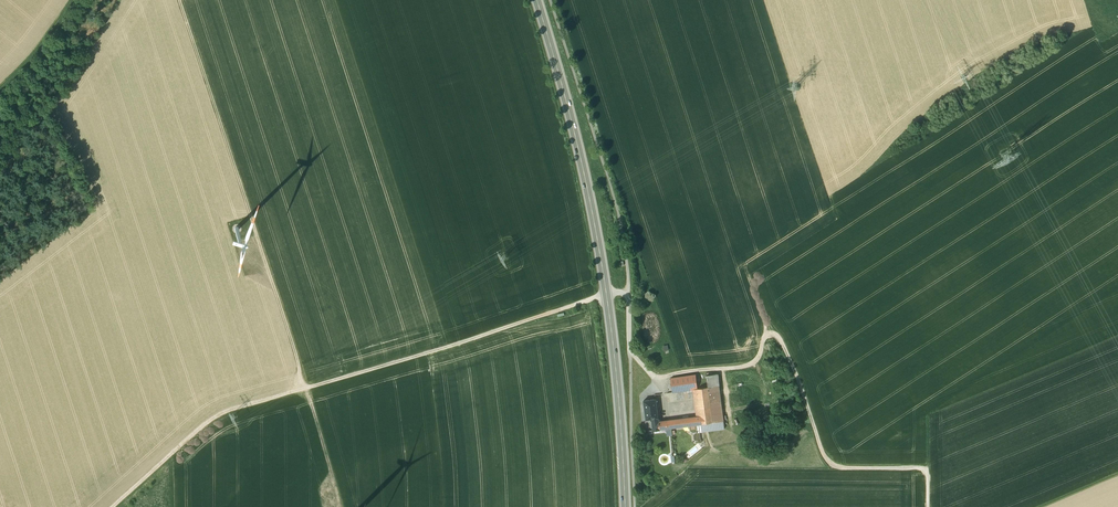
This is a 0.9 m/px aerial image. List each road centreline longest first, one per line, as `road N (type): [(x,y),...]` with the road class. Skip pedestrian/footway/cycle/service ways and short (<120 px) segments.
road 1 (track): [(118,506),(228,415),(607,296)]
road 2 (primary): [(626,506),(596,231),(537,0)]
road 3 (track): [(332,472),(181,0)]
road 4 (track): [(630,346),(661,380),(752,364),(765,336),(776,335),(829,463),(928,468),(928,506)]
road 5 (track): [(447,346),(340,0)]
road 6 (track): [(85,0),(0,100)]

